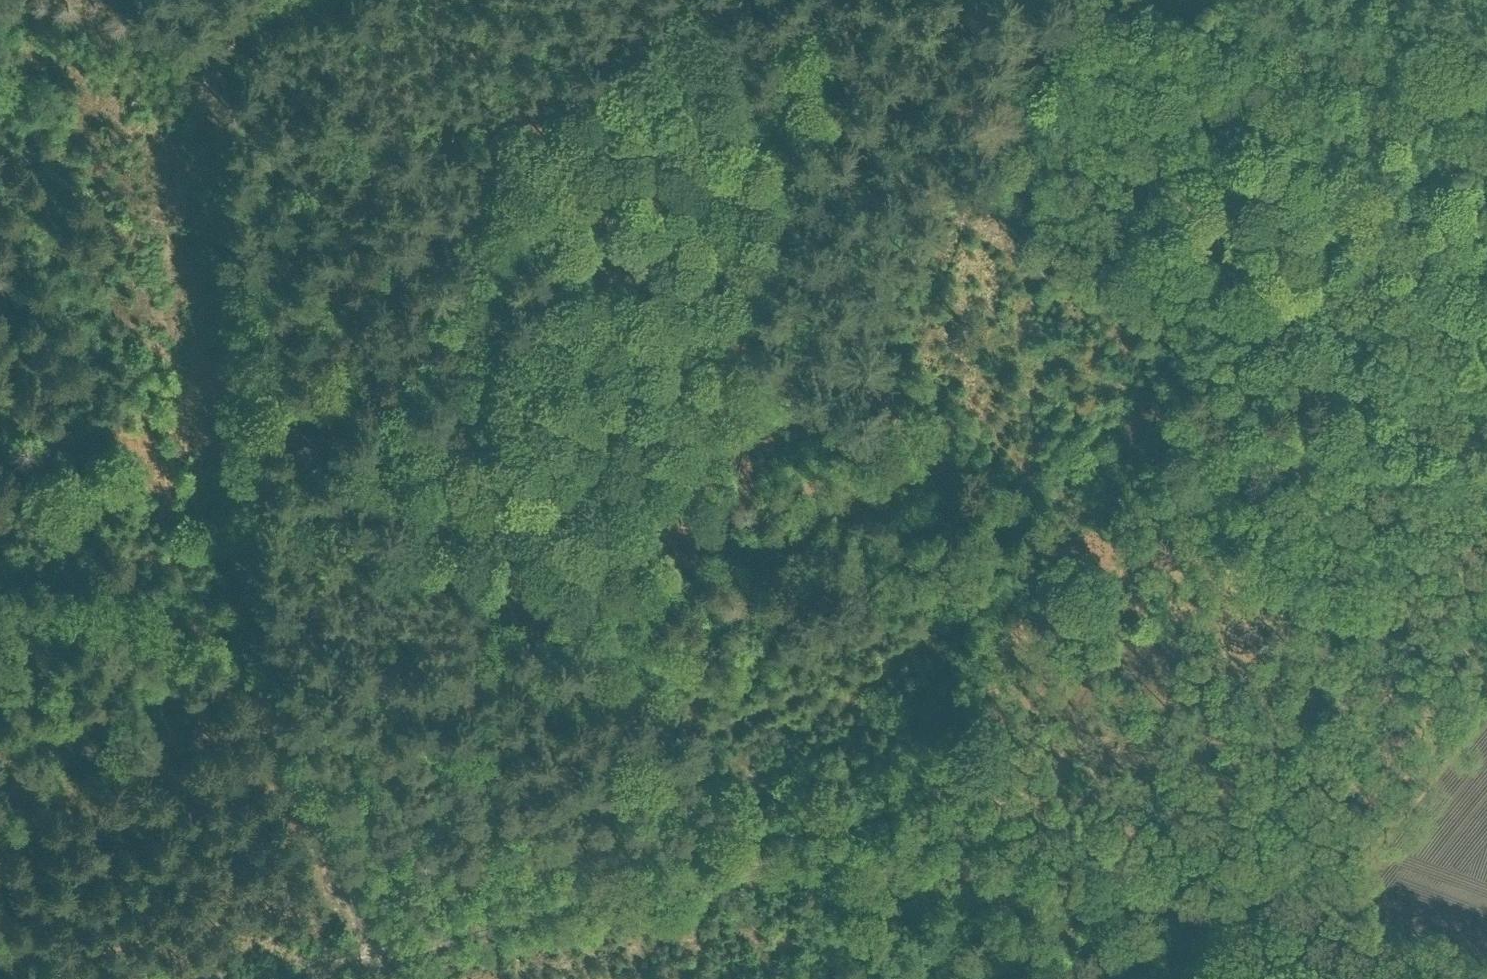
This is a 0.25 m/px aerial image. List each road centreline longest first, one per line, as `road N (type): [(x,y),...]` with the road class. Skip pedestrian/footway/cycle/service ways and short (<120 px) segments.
road 1 (track): [(1229,891),(1486,416)]
road 2 (track): [(1486,123),(1081,0)]
road 3 (track): [(1229,891),(1474,978)]

